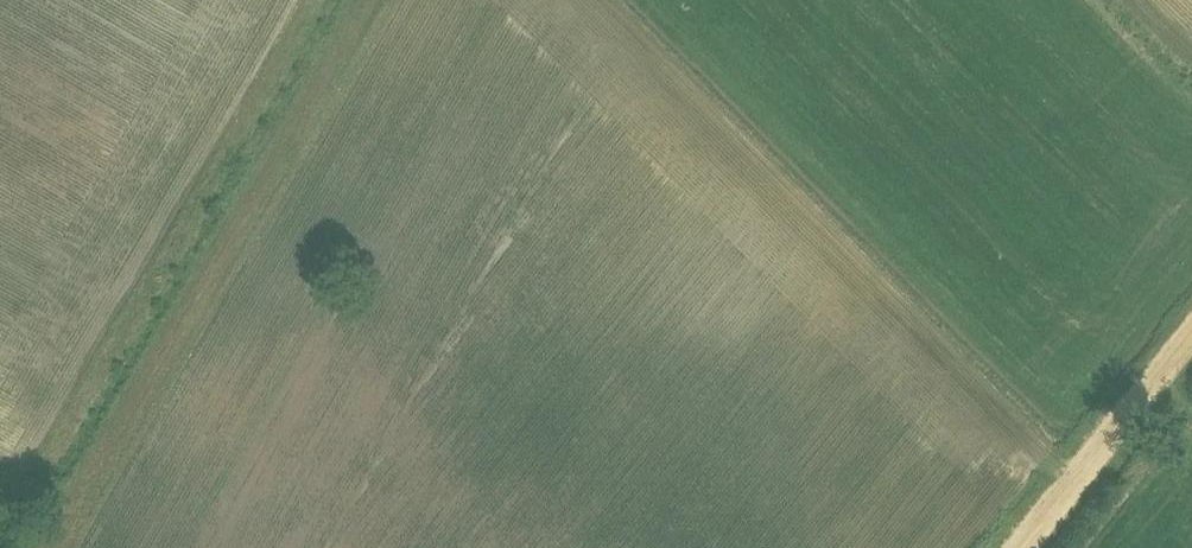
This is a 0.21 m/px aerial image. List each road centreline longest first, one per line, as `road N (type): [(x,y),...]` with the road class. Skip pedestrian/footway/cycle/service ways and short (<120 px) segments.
road 1 (track): [(1018,547),(1191,330)]

